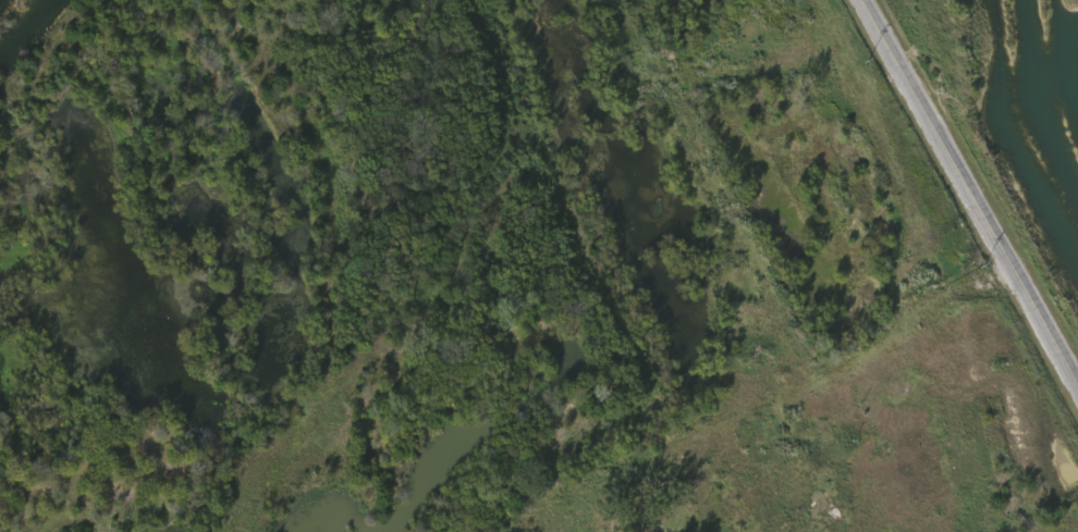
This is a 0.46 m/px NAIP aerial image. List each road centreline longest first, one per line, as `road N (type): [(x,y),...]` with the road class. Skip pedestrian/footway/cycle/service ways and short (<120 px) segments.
road 1 (tertiary): [(1077,389),(862,0)]

